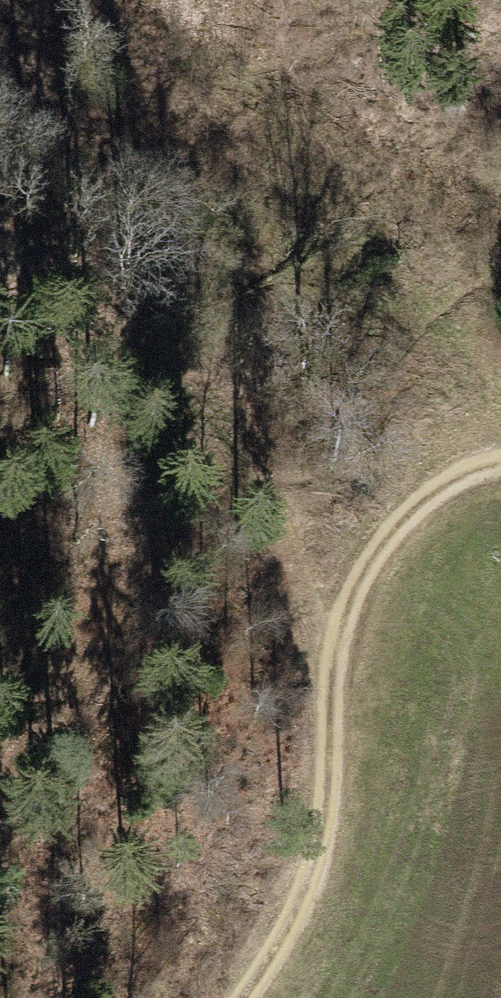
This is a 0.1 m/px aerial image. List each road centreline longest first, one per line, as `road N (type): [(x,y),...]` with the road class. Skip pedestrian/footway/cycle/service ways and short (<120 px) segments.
road 1 (track): [(215,997),(312,848),(330,612),(446,459),(500,461)]
road 2 (track): [(330,612),(236,431),(0,226)]
road 3 (track): [(129,338),(81,640),(0,756)]

